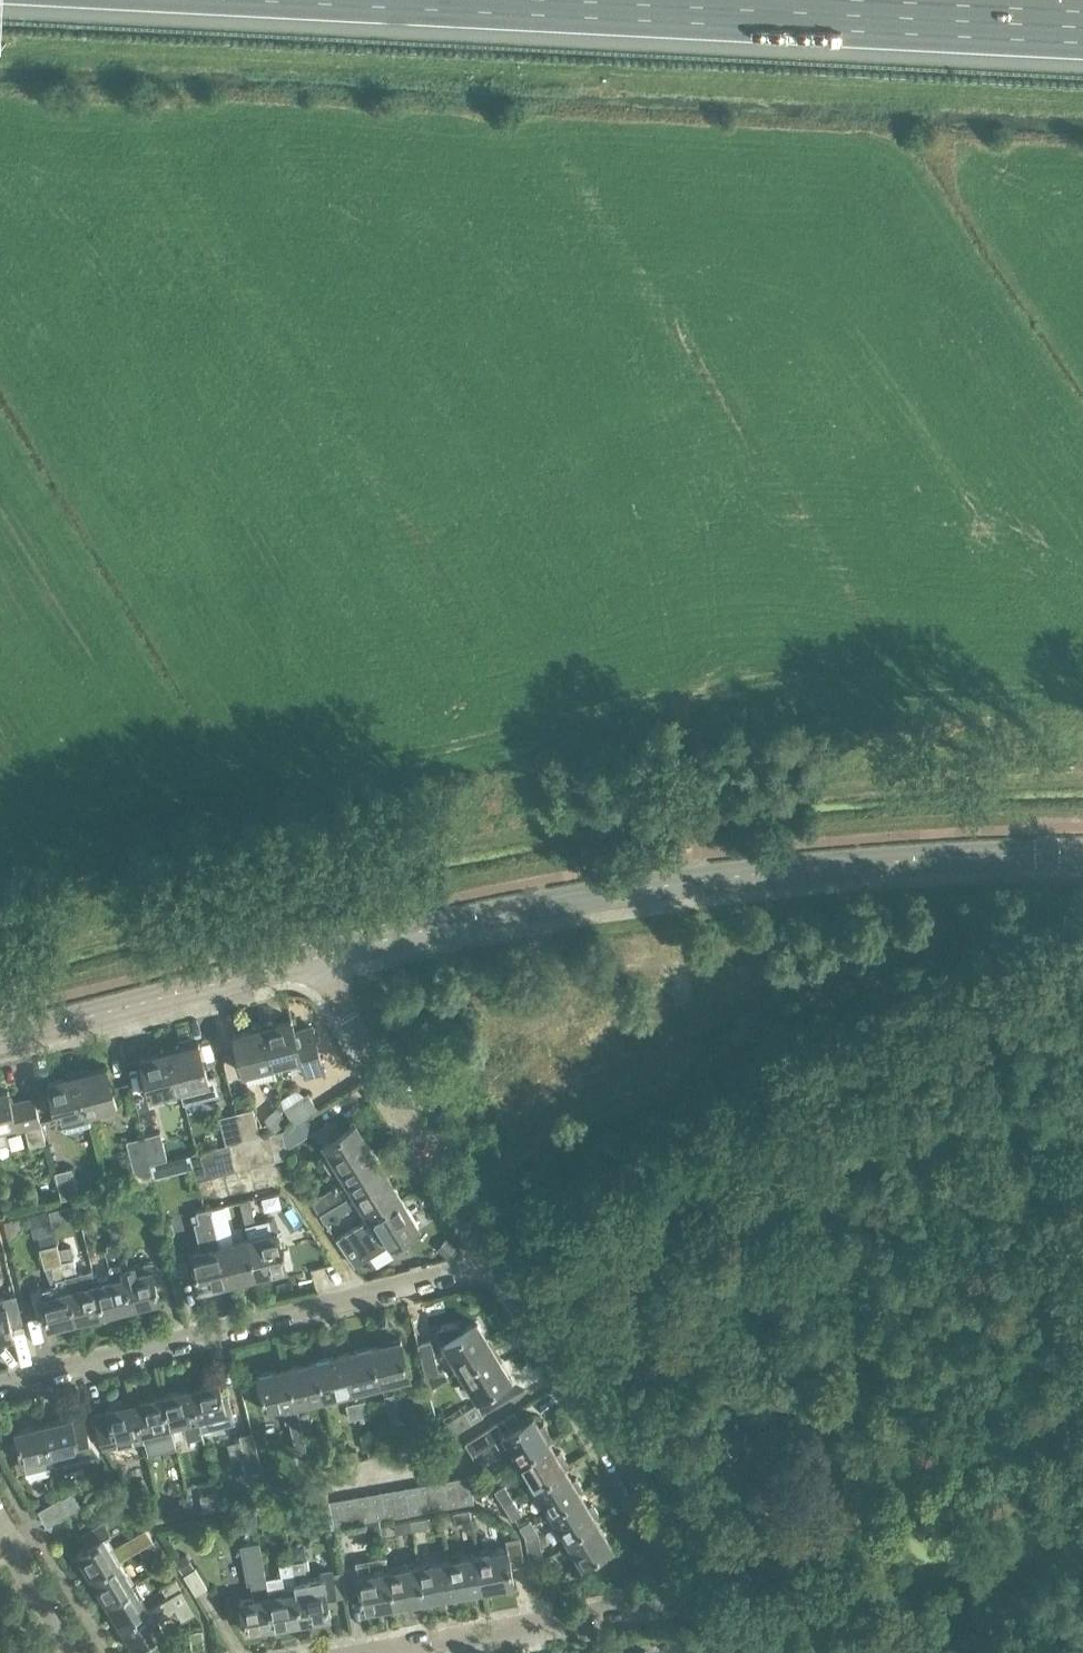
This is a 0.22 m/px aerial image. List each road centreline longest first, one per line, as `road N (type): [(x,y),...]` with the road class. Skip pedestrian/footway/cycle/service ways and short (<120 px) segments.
road 1 (secondary): [(1082,859),(683,887),(323,961)]
road 2 (residential): [(0,1389),(483,1268)]
road 3 (motorway): [(621,0),(1082,24)]
road 4 (unclassified): [(693,1602),(483,1268)]
road 5 (unclassified): [(483,1268),(323,961)]
road 6 (secondary): [(323,961),(0,1042)]
road 7 (residential): [(381,1652),(693,1602)]
road 8 (residential): [(74,1652),(0,1527)]

